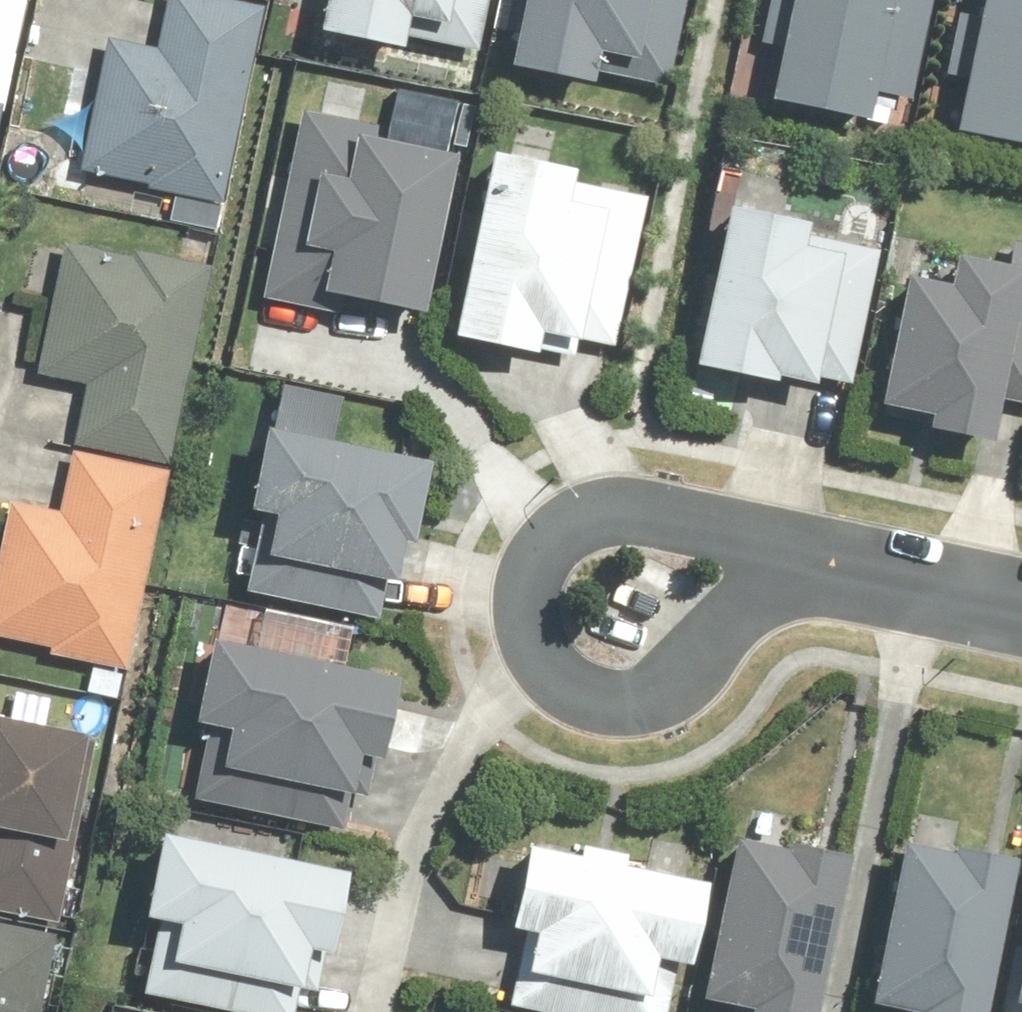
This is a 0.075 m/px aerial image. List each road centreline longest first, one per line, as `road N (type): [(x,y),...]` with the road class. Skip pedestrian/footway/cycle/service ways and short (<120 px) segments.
road 1 (residential): [(572,674),(536,642),(507,581),(522,536),(595,499),(808,555)]
road 2 (residential): [(380,1011),(417,834),(466,758),(536,687),(572,674)]
road 3 (residential): [(808,555),(626,691),(572,674)]
road 4 (residential): [(1021,602),(808,555)]

